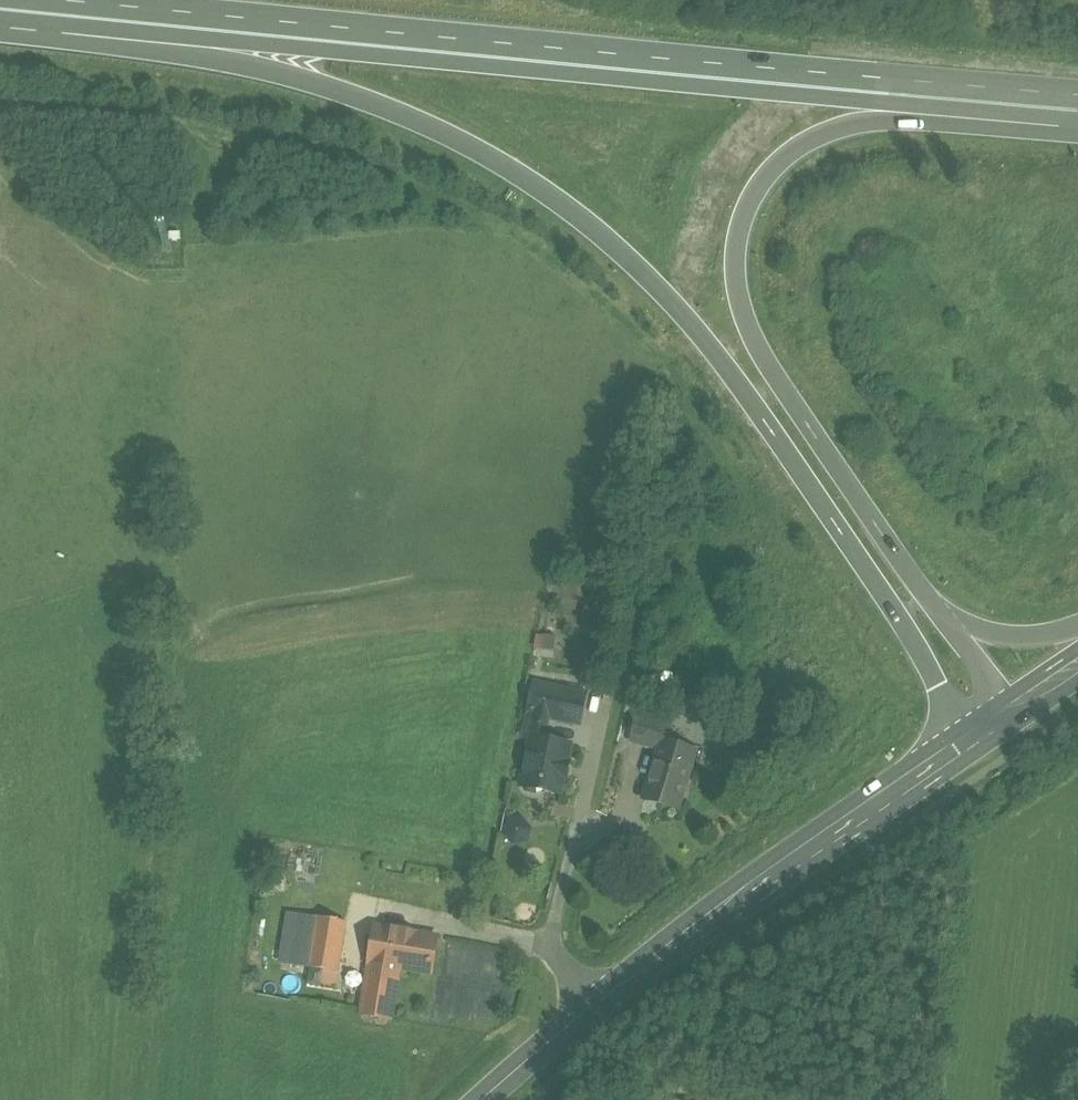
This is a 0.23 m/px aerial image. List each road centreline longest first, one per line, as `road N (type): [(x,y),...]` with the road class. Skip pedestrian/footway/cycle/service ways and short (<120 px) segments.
road 1 (trunk): [(124,16),(445,133),(623,251),(705,339),(979,733)]
road 2 (trunk): [(124,16),(988,95)]
road 3 (trunk): [(951,622),(752,349),(739,291),(741,237),(756,195),(788,156),(827,132),(877,109),(988,95)]
road 4 (secondary): [(483,1099),(712,917),(979,733)]
road 5 (trunk): [(1077,637),(993,637),(951,622)]
road 6 (trunk): [(0,3),(124,16)]

